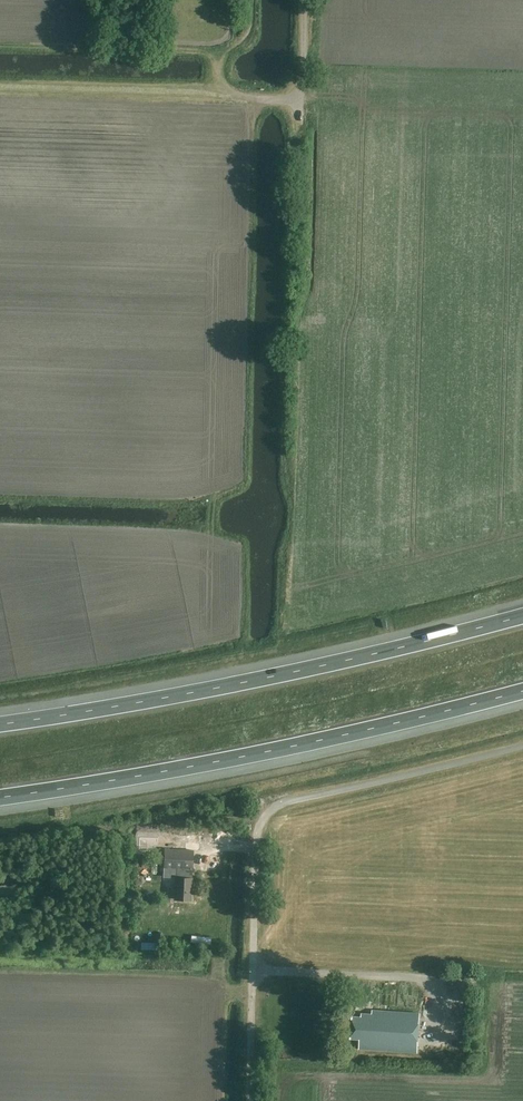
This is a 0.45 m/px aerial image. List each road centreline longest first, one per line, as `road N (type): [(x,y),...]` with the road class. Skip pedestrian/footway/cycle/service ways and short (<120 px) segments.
road 1 (unclassified): [(250,1100),(263,819),(291,802),(522,746)]
road 2 (motorway): [(522,615),(198,691),(0,724)]
road 3 (motorway): [(0,798),(204,764),(522,691)]

